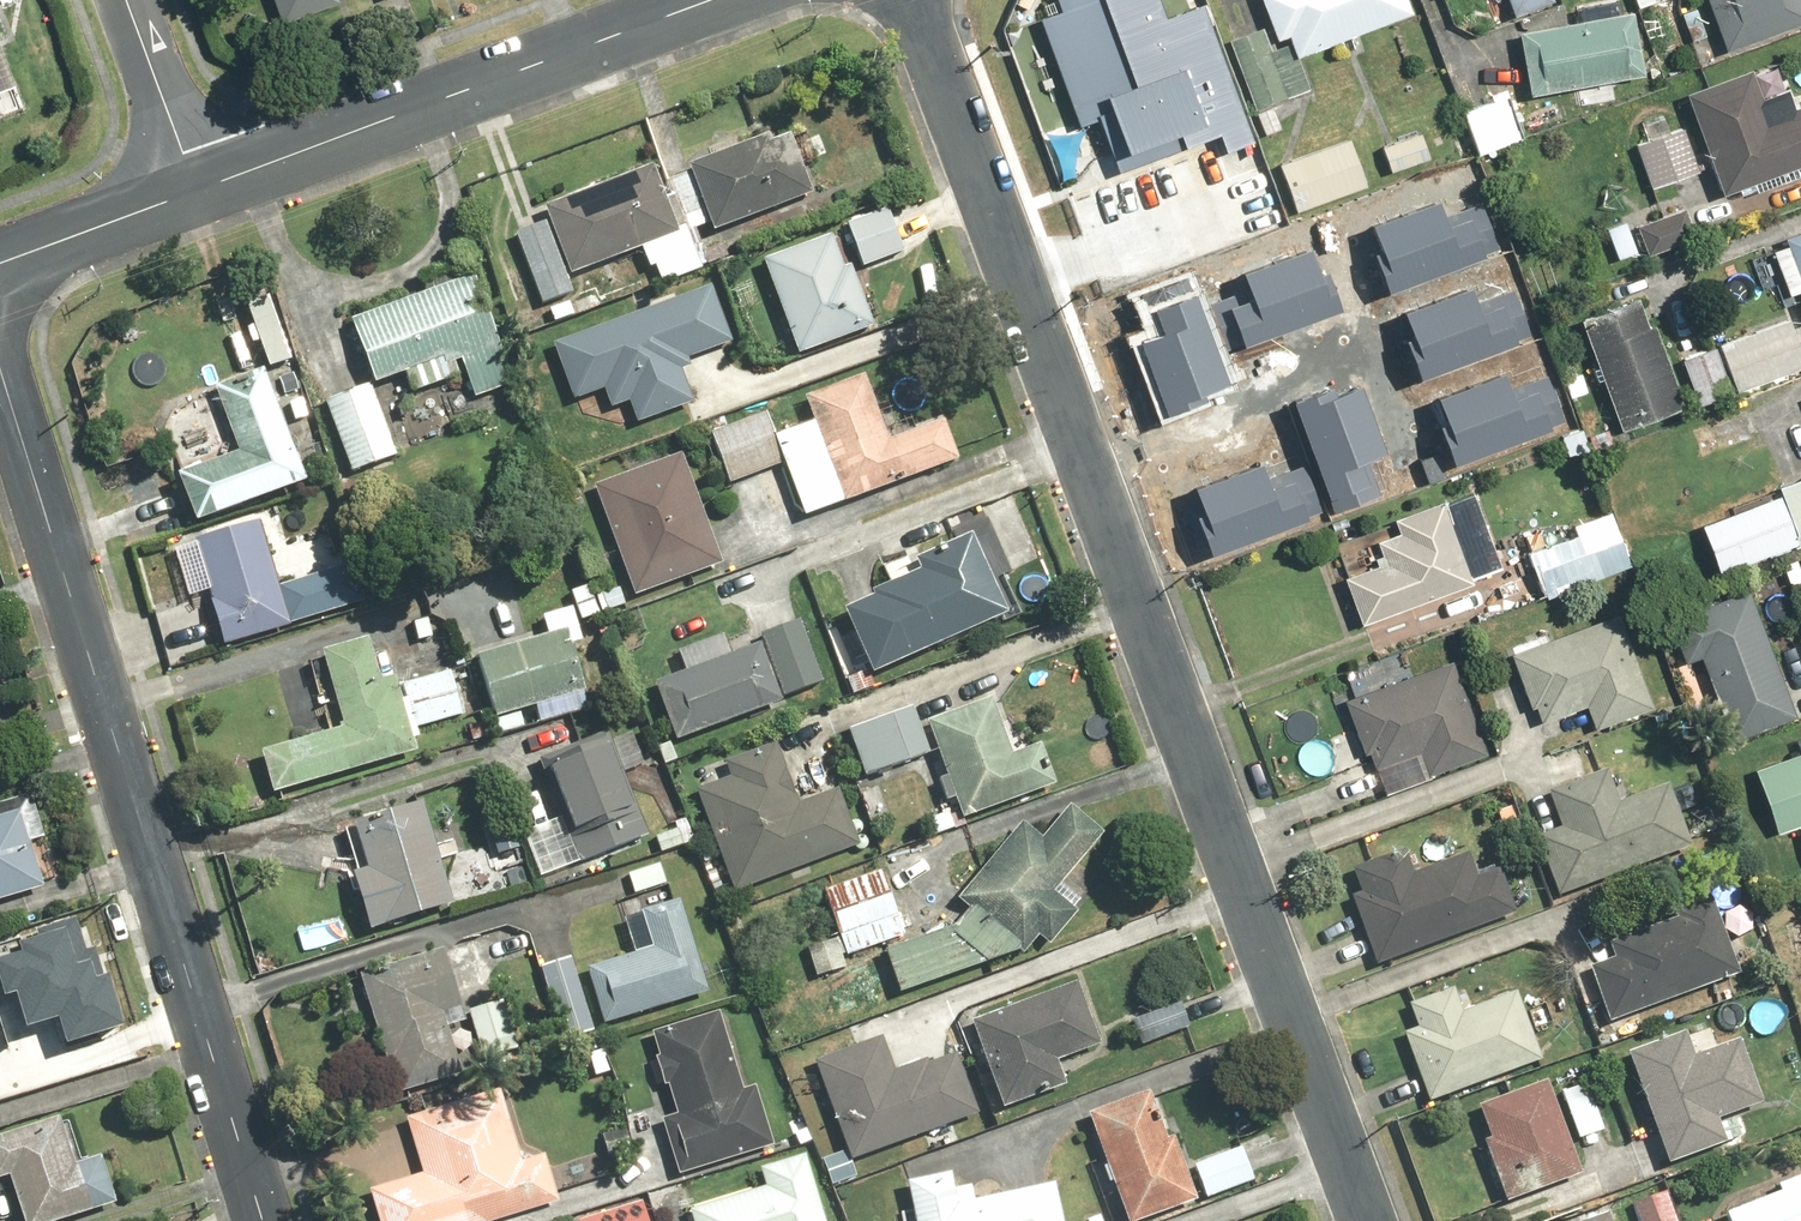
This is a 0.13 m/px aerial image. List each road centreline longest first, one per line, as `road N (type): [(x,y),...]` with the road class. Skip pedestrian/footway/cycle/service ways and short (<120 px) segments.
road 1 (residential): [(1368,1220),(912,0)]
road 2 (residential): [(0,376),(263,1220)]
road 3 (tertiary): [(197,190),(717,0)]
road 4 (tertiary): [(0,268),(197,190)]
road 5 (residential): [(128,0),(197,190)]

